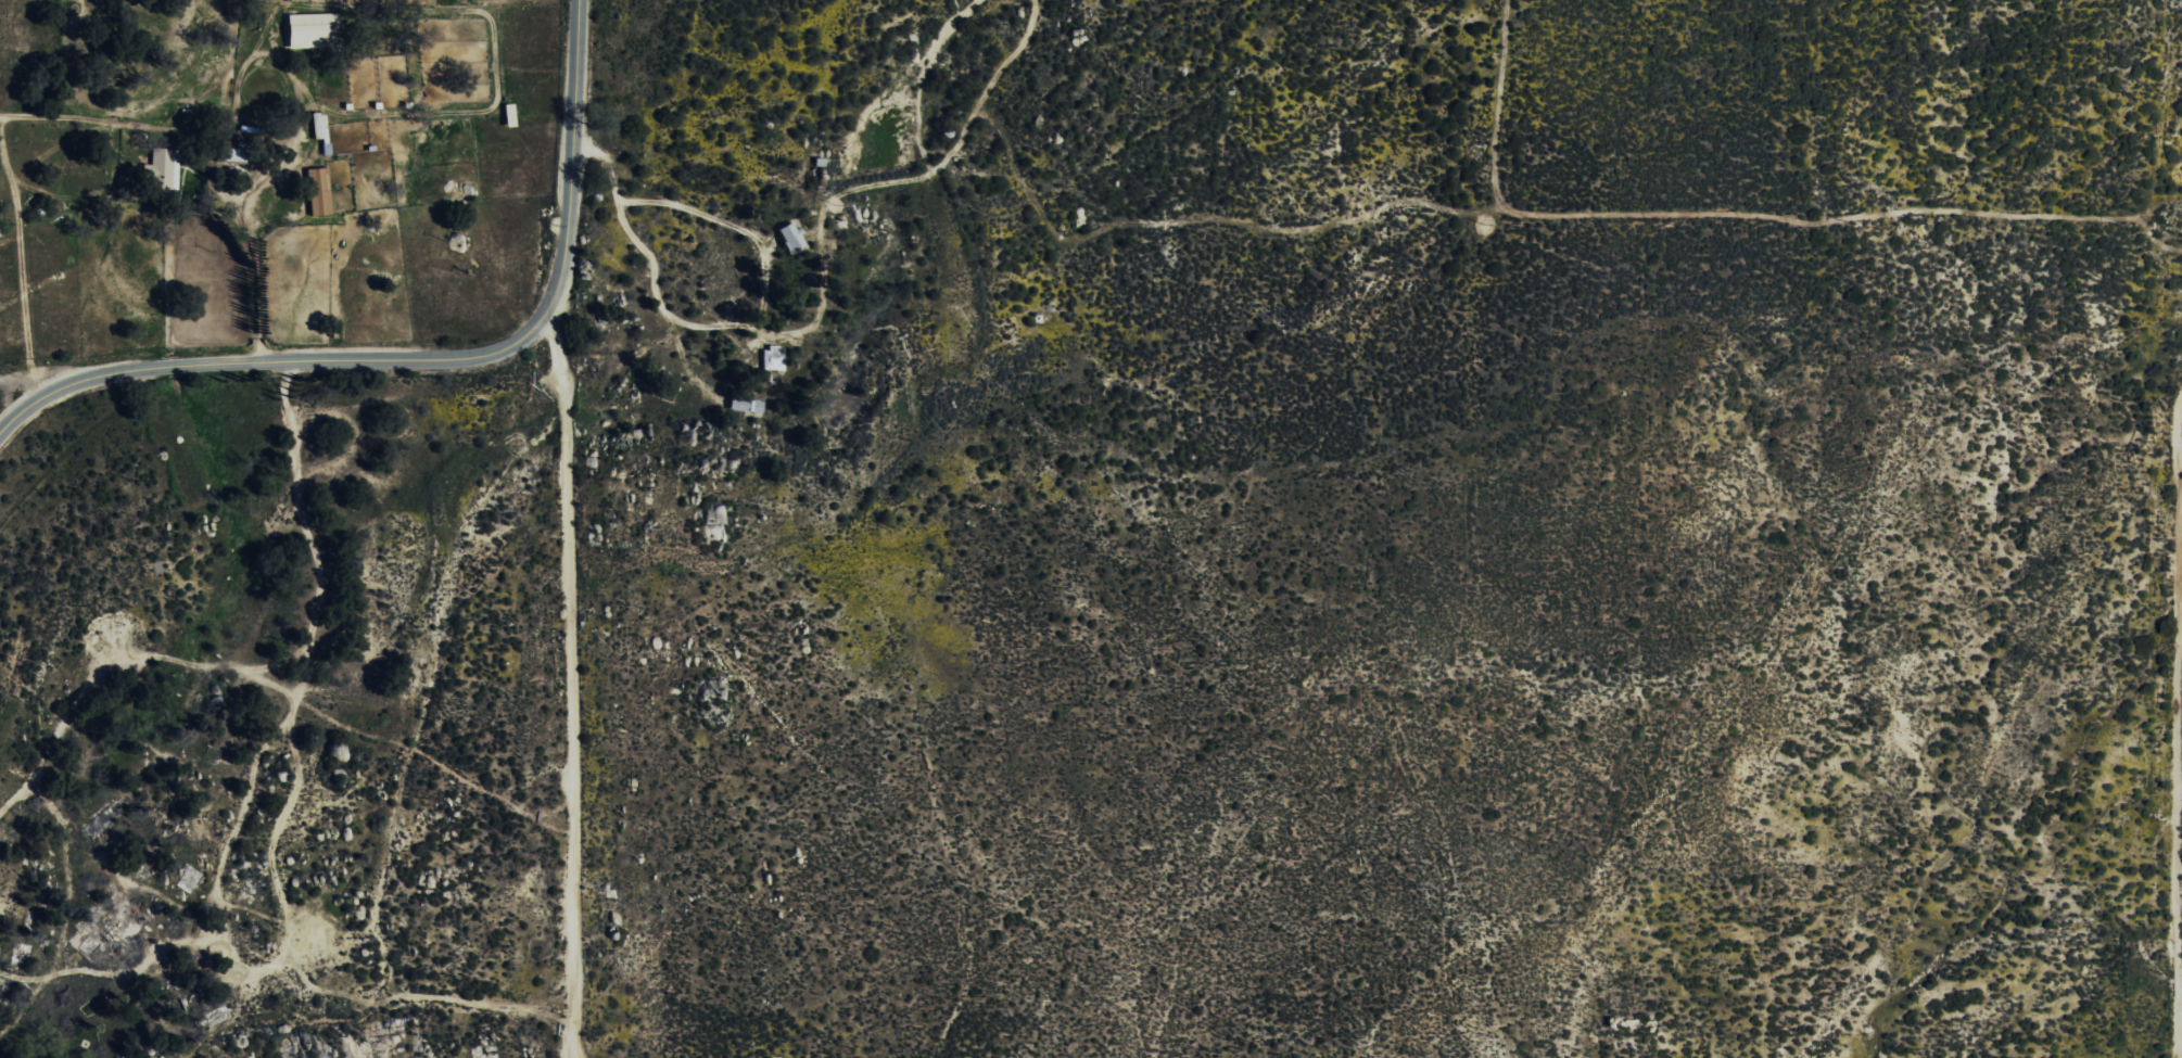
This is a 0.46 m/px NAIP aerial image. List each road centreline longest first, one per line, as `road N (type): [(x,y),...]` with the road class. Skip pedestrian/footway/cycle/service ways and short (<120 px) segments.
road 1 (tertiary): [(0,438),(64,387),(123,372),(482,359),(521,342),(555,305),(571,260),(572,0)]

